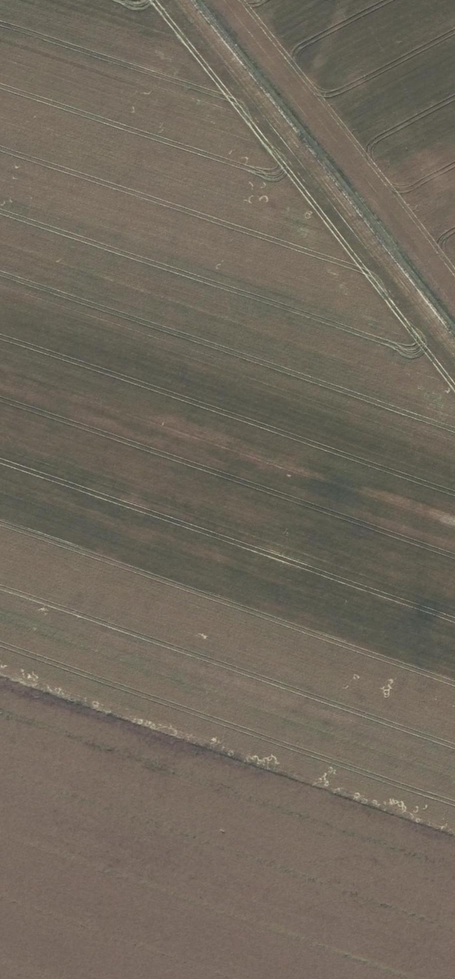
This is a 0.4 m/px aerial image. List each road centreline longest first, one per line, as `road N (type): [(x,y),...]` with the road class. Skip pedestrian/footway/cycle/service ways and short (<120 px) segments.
road 1 (track): [(454,328),(199,0)]

